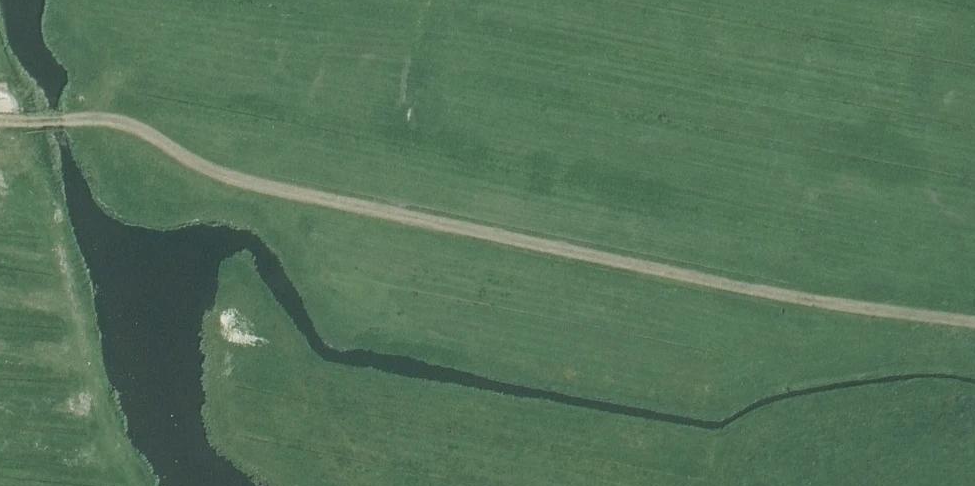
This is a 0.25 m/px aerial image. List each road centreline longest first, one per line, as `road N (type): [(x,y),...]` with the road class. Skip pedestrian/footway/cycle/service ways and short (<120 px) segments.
road 1 (track): [(0,121),(126,123),(216,176),(722,282),(974,323)]

